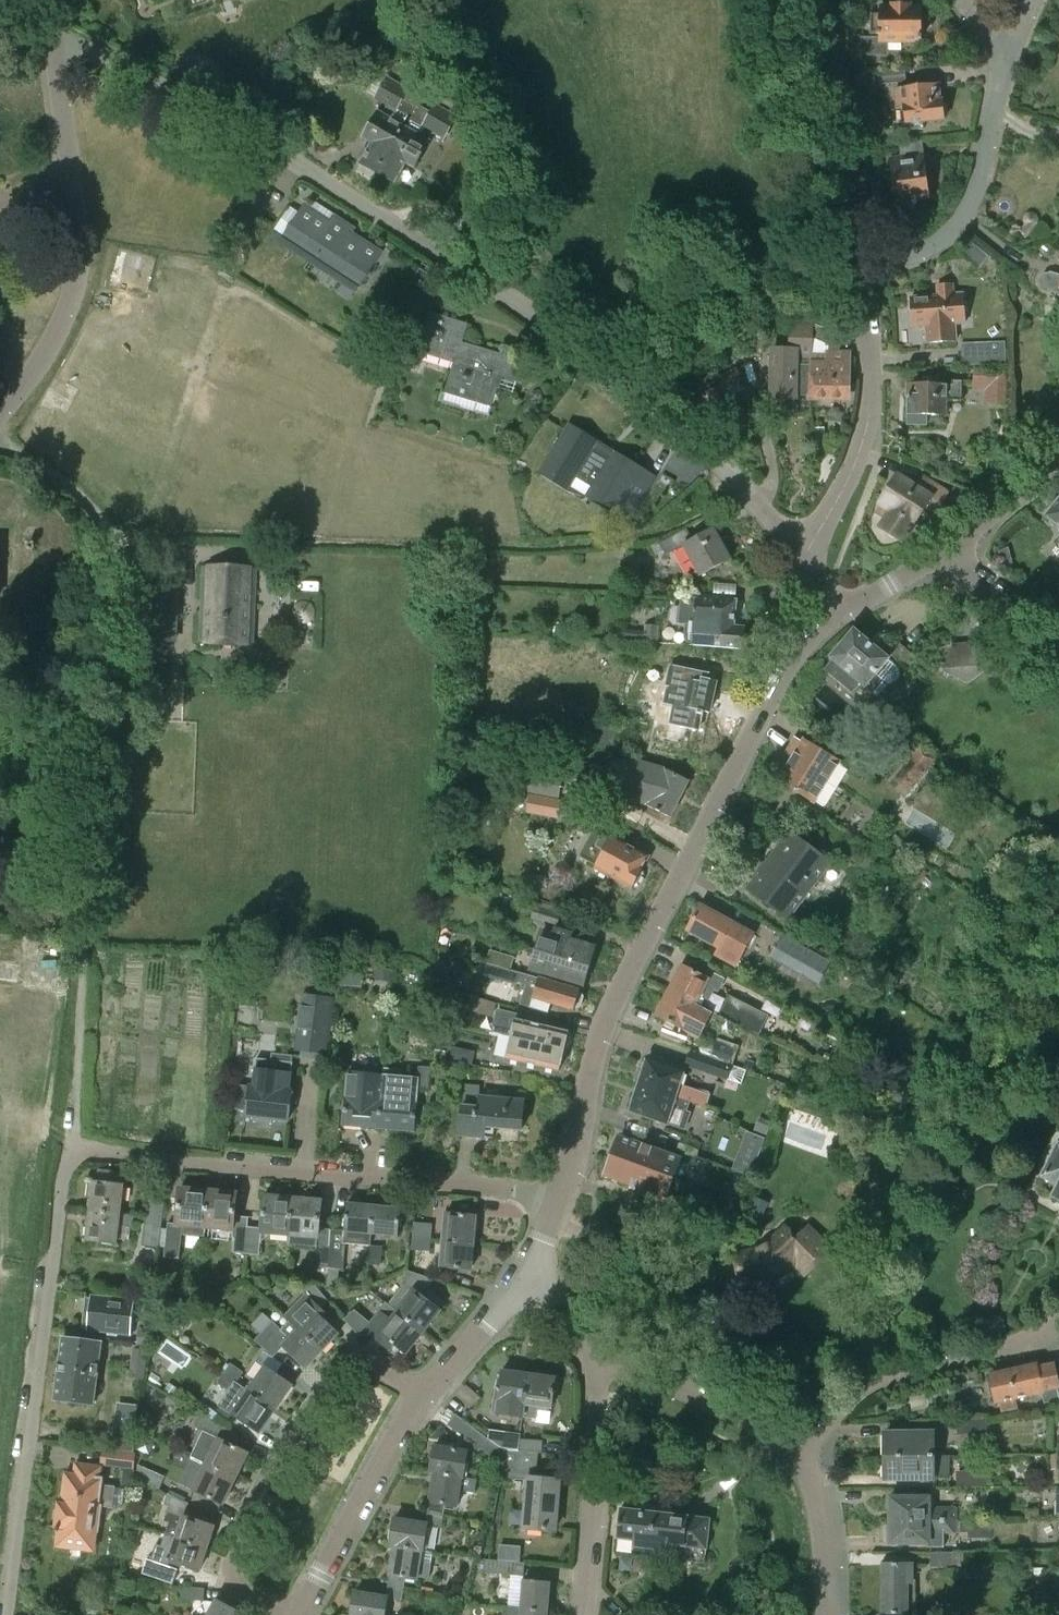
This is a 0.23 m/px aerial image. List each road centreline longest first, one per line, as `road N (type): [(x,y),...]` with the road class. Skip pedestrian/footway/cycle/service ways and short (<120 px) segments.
road 1 (residential): [(562,1195),(72,1150),(8,1614)]
road 2 (residential): [(804,560),(749,492),(567,335),(205,113),(52,30)]
road 3 (residential): [(562,1195),(593,1053),(779,679),(837,616)]
road 4 (residential): [(0,411),(63,319),(79,251),(52,30)]
road 5 (residential): [(289,1614),(227,1580),(281,1458),(341,1378),(370,1366),(422,1397)]
road 6 (residential): [(804,560),(861,450),(870,415),(871,275)]
road 7 (residential): [(1058,1320),(1031,1339),(905,1369),(847,1402),(802,1455)]
road 8 (residential): [(871,275),(945,238),(969,207),(1004,54)]
road 9 (residential): [(871,275),(829,0)]
road 10 (residential): [(295,1614),(422,1397)]
road 11 (residential): [(585,1614),(596,1364)]
road 12 (residential): [(802,1455),(683,1388),(628,1366),(596,1364)]
road 13 (residential): [(826,1614),(822,1521),(802,1455)]
road 14 (residential): [(422,1397),(528,1275)]
road 15 (residential): [(1058,449),(1006,504),(944,550)]
road 16 (unclassified): [(0,441),(65,483),(116,533)]
road 17 (residential): [(1058,631),(944,550)]
road 18 (residential): [(837,616),(944,550)]

